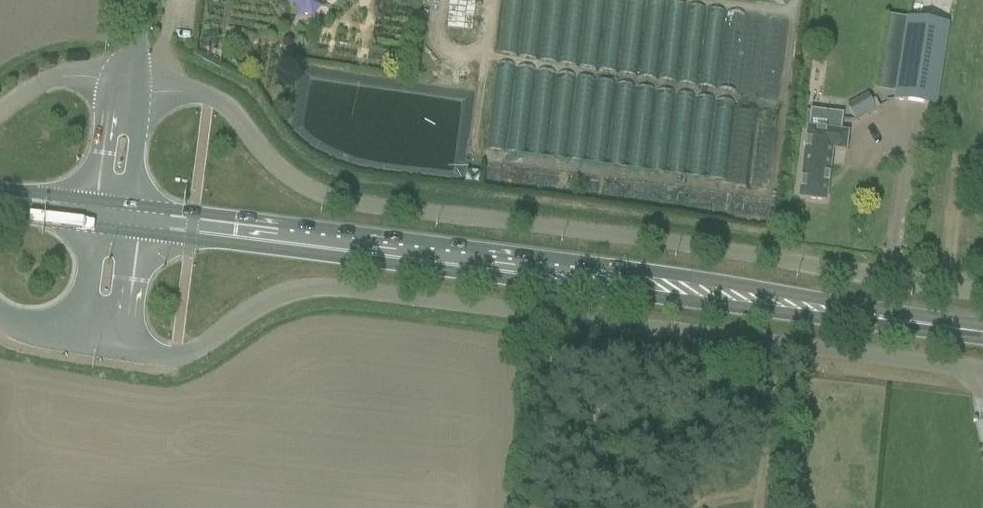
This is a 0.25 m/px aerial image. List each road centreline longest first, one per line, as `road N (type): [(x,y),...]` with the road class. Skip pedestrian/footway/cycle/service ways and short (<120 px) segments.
road 1 (unclassified): [(982,371),(331,285),(251,313),(190,353),(136,351),(101,339)]
road 2 (unclassified): [(982,296),(685,244),(349,203),(301,186),(262,155),(227,105),(130,84)]
road 3 (primary): [(982,331),(132,220)]
road 4 (unclassified): [(130,84),(59,77),(0,108)]
road 5 (unclassified): [(130,84),(109,126),(97,216)]
road 6 (unclassified): [(132,220),(140,128),(130,84)]
road 7 (unclassified): [(97,216),(88,296),(101,339)]
road 8 (unclassified): [(101,339),(122,297),(132,220)]

